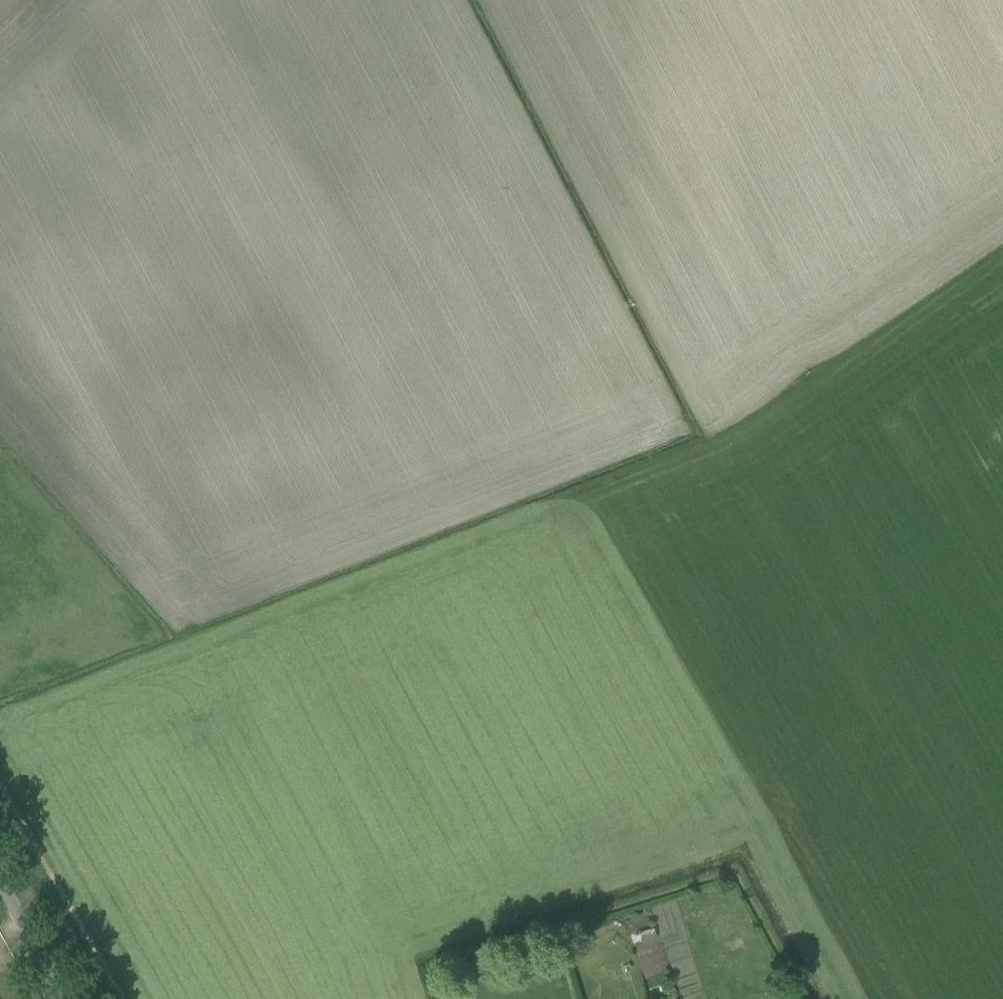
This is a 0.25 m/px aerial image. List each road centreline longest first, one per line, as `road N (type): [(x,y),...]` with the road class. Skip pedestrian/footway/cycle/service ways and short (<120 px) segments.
road 1 (unclassified): [(72,998),(0,872)]

